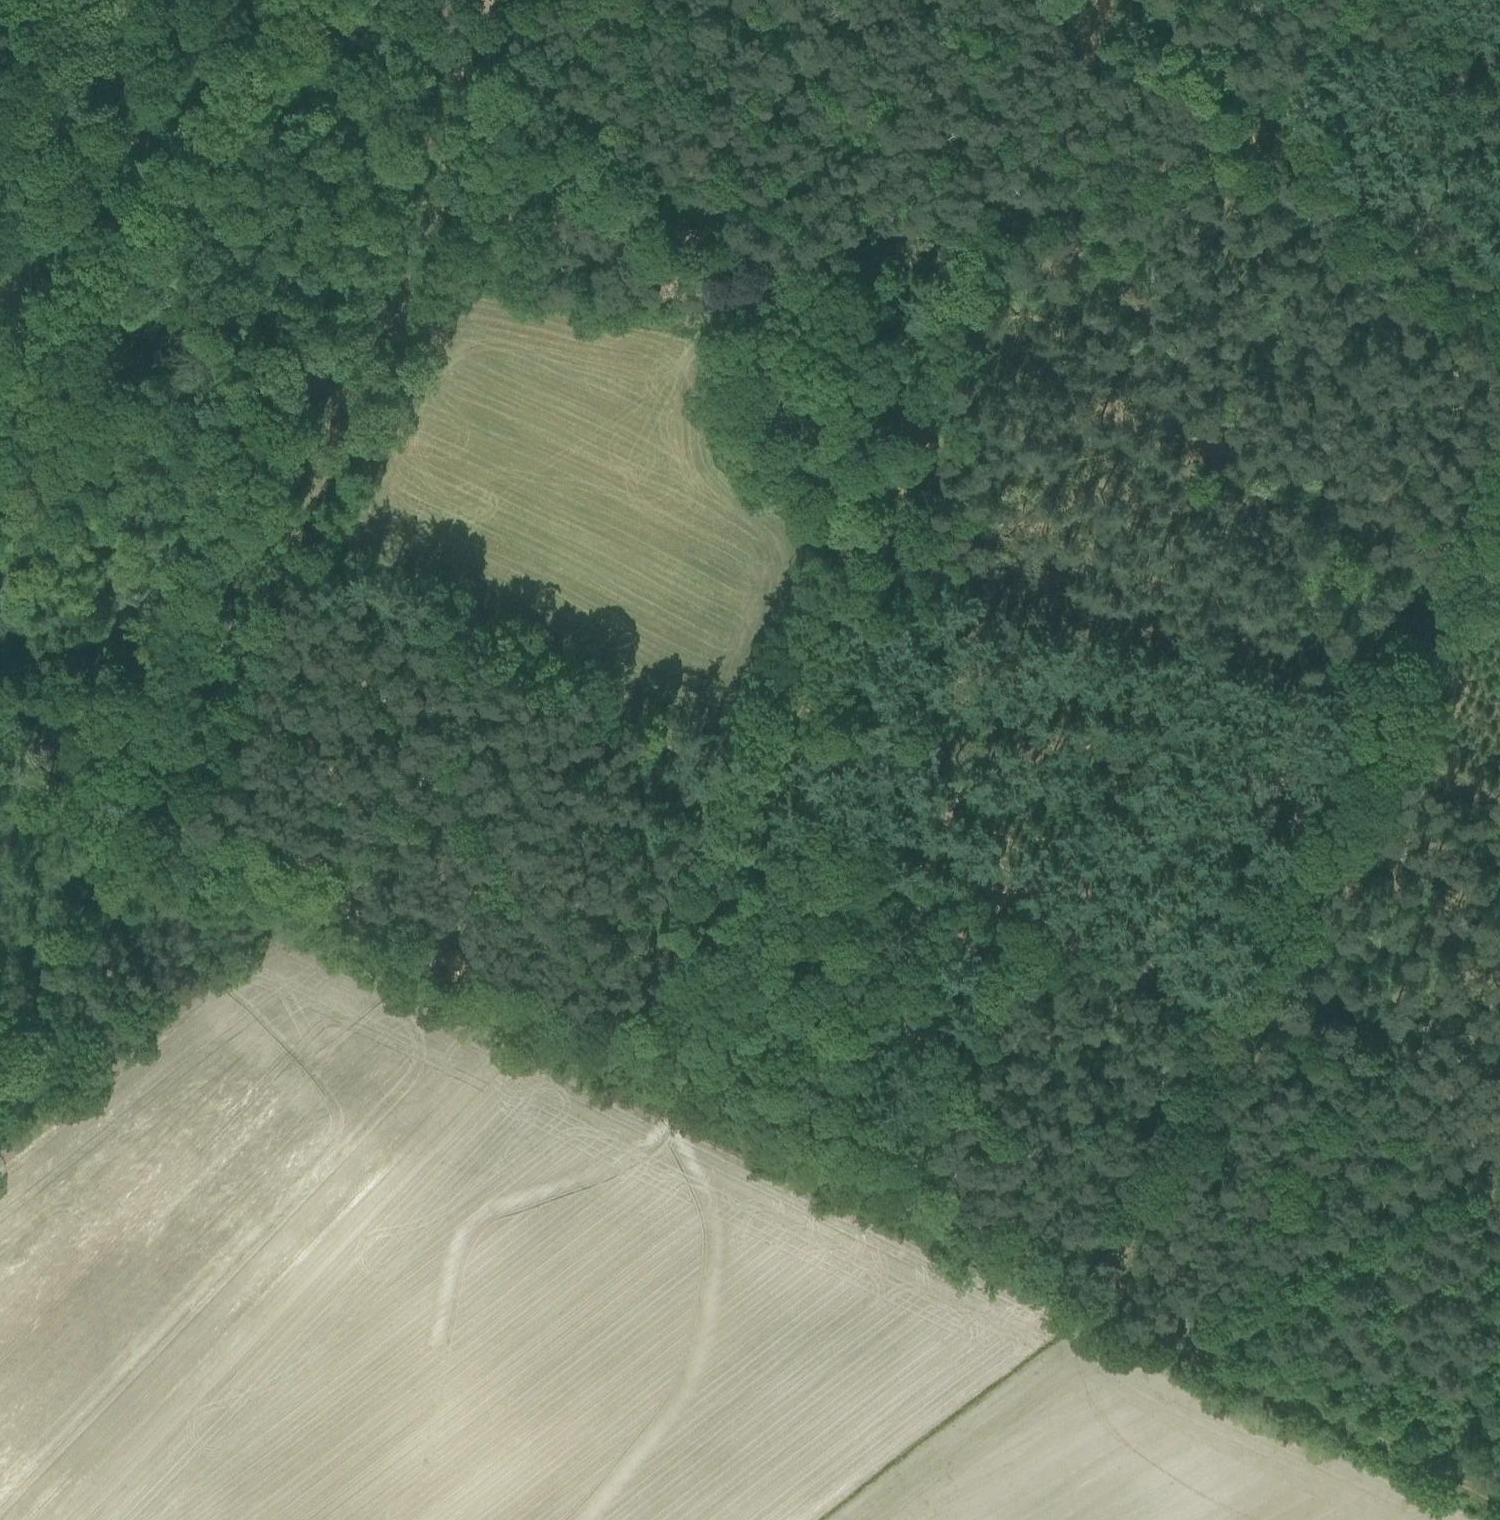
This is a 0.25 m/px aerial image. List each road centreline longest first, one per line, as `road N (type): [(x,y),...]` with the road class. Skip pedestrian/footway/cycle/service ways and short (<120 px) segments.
road 1 (track): [(483,0),(463,48),(433,201),(384,334),(277,545),(719,768),(1214,1001),(1455,1051)]
road 2 (track): [(1096,1305),(1499,1502)]

